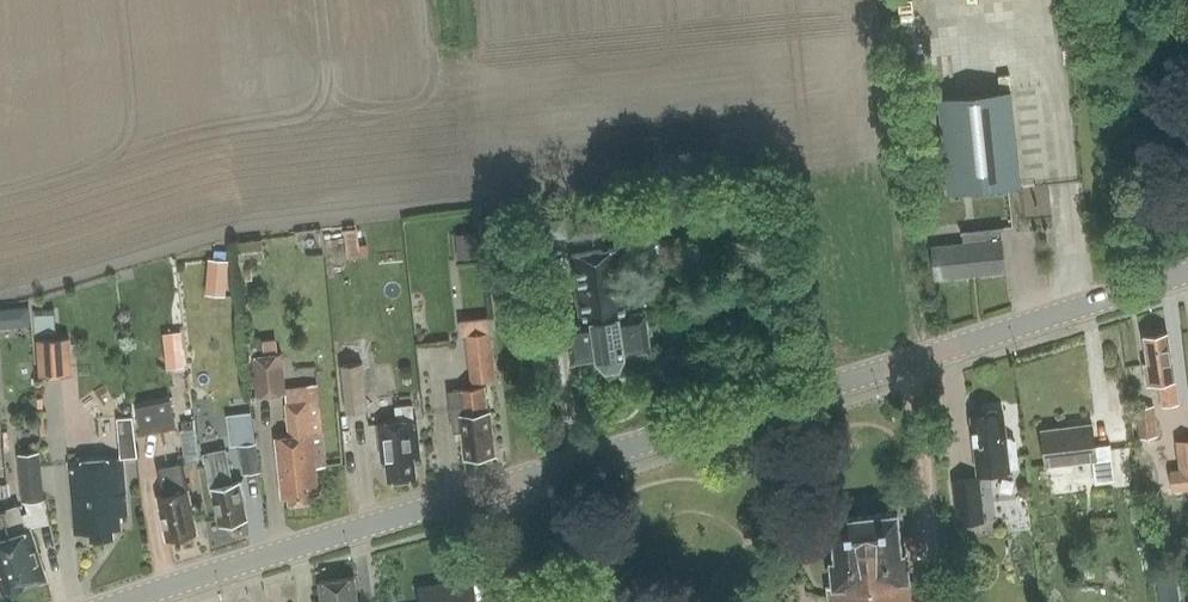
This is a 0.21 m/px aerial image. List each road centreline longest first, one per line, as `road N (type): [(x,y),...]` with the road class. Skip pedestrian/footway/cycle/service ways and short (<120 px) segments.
road 1 (tertiary): [(1187,274),(136,601)]

